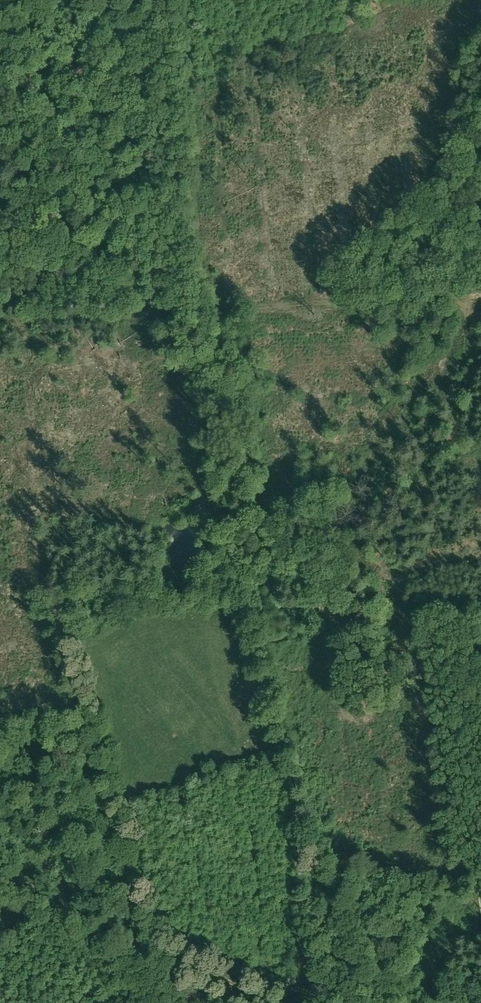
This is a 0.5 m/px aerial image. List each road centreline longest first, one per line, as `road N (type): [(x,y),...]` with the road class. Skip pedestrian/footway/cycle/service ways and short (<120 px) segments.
road 1 (track): [(0,309),(480,291)]
road 2 (track): [(295,1002),(0,863)]
road 3 (track): [(188,0),(211,301)]

